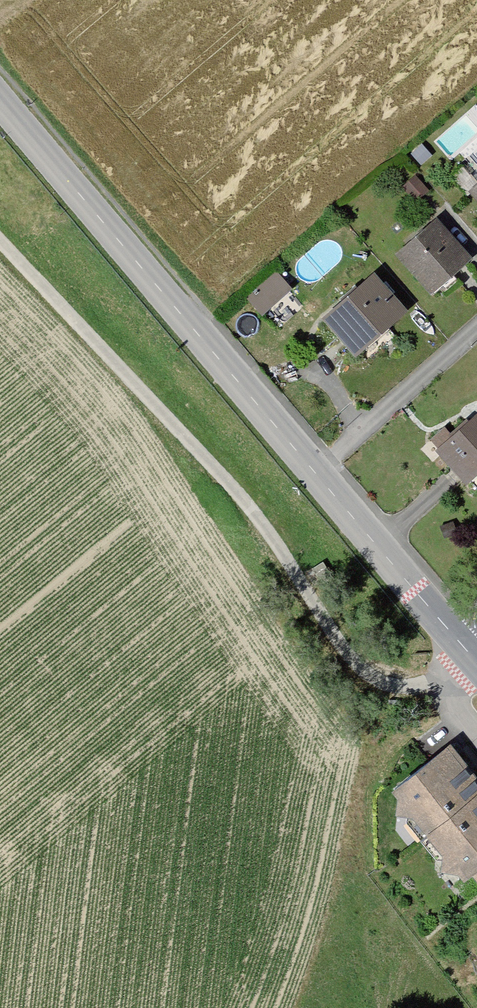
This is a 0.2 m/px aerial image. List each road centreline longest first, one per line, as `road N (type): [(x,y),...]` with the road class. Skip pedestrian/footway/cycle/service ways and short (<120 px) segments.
road 1 (track): [(0,241),(251,509),(347,657),(395,685),(445,687)]
road 2 (tertiary): [(314,470),(0,100)]
road 3 (tertiary): [(467,650),(314,470)]
road 4 (residential): [(476,329),(314,470)]

